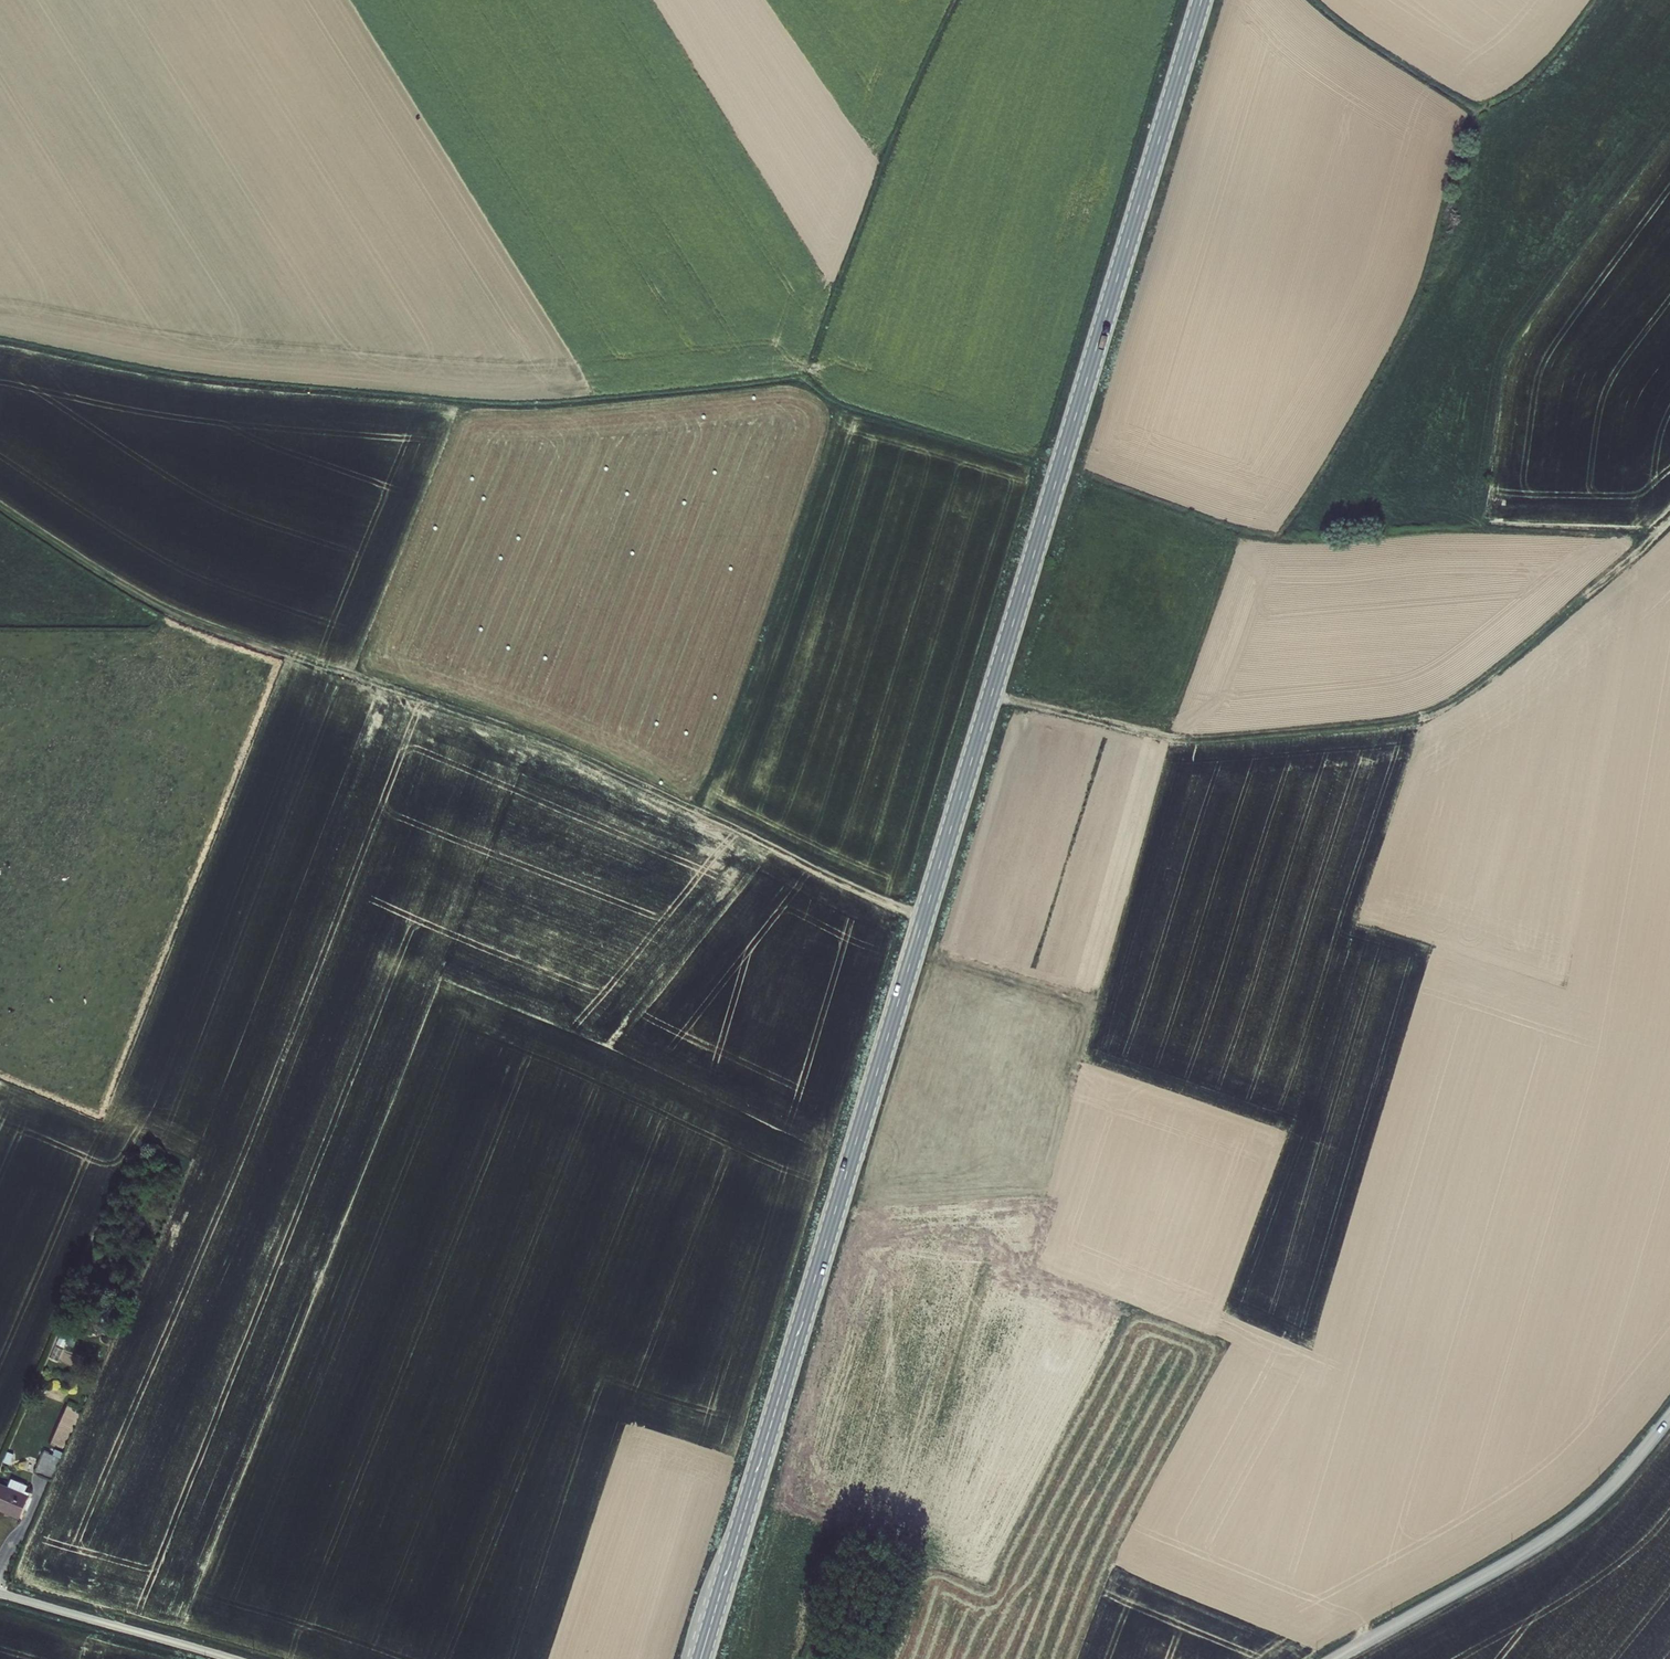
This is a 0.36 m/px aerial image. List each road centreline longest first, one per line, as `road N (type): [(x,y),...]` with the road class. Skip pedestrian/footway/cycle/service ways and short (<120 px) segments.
road 1 (primary): [(701,1658),(1201,0)]
road 2 (residential): [(1669,1419),(1570,1523),(1335,1658)]
road 3 (unclassified): [(0,1594),(229,1658)]
road 4 (track): [(1669,520),(1651,536),(1485,524)]

